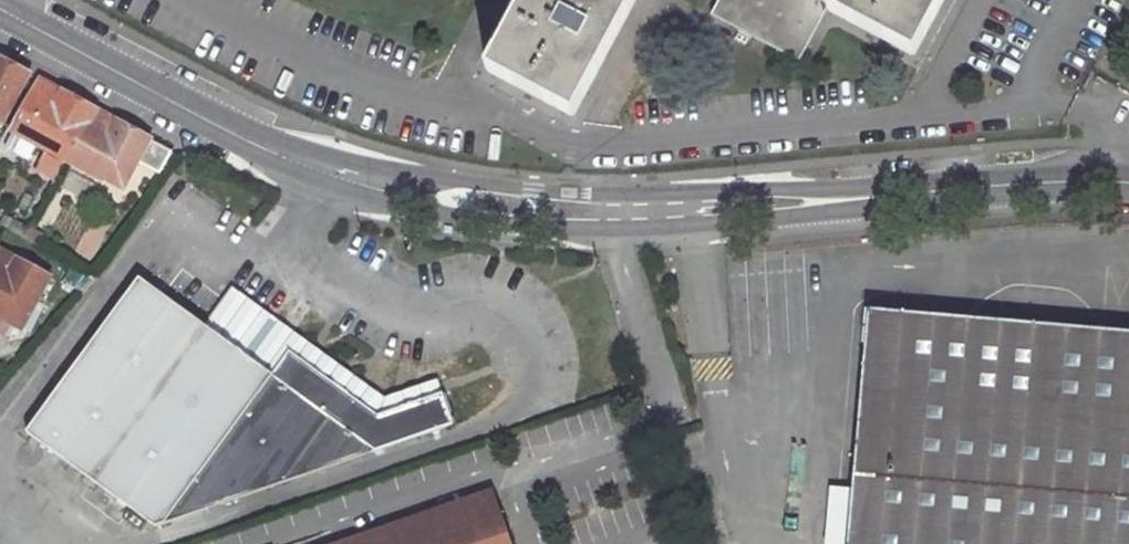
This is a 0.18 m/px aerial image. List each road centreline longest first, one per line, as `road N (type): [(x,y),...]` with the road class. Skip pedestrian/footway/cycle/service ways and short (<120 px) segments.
road 1 (unclassified): [(1098,181),(610,211),(530,212),(393,193),(240,139),(0,9)]
road 2 (residential): [(199,0),(293,50),(512,120),(571,147),(1069,105),(1105,121),(1098,181)]

